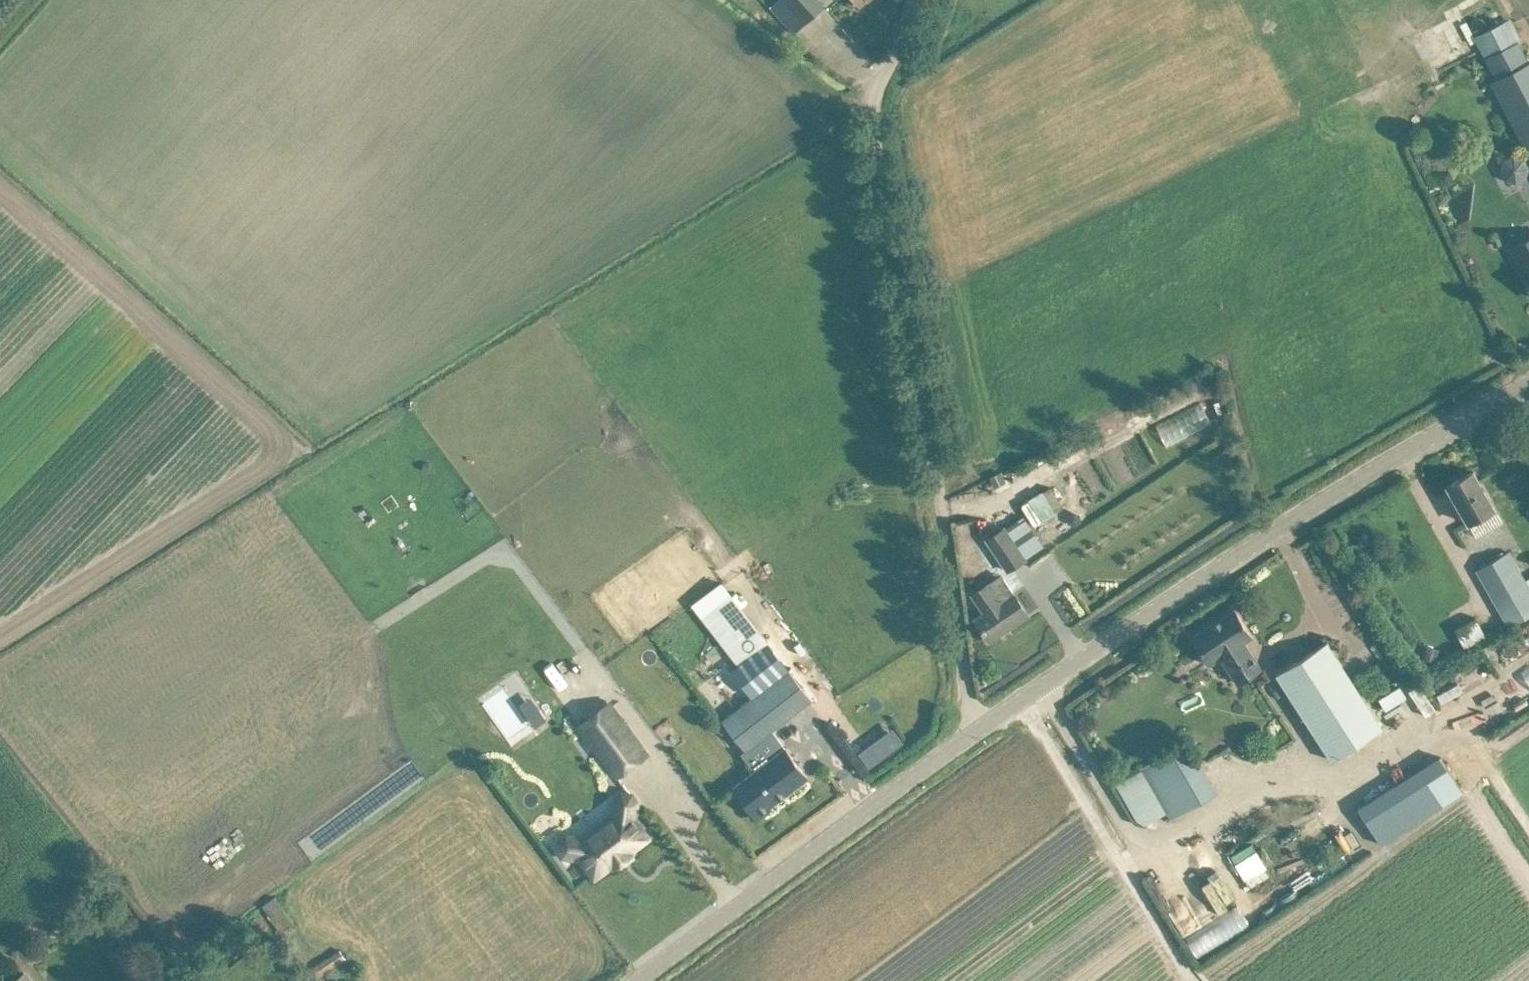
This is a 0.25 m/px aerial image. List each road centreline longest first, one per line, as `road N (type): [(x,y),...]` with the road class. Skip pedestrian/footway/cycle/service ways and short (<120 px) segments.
road 1 (unclassified): [(974,731),(885,207),(881,114),(903,0)]
road 2 (unclassified): [(974,731),(1386,461),(1528,383)]
road 3 (unclassified): [(636,980),(974,731)]

